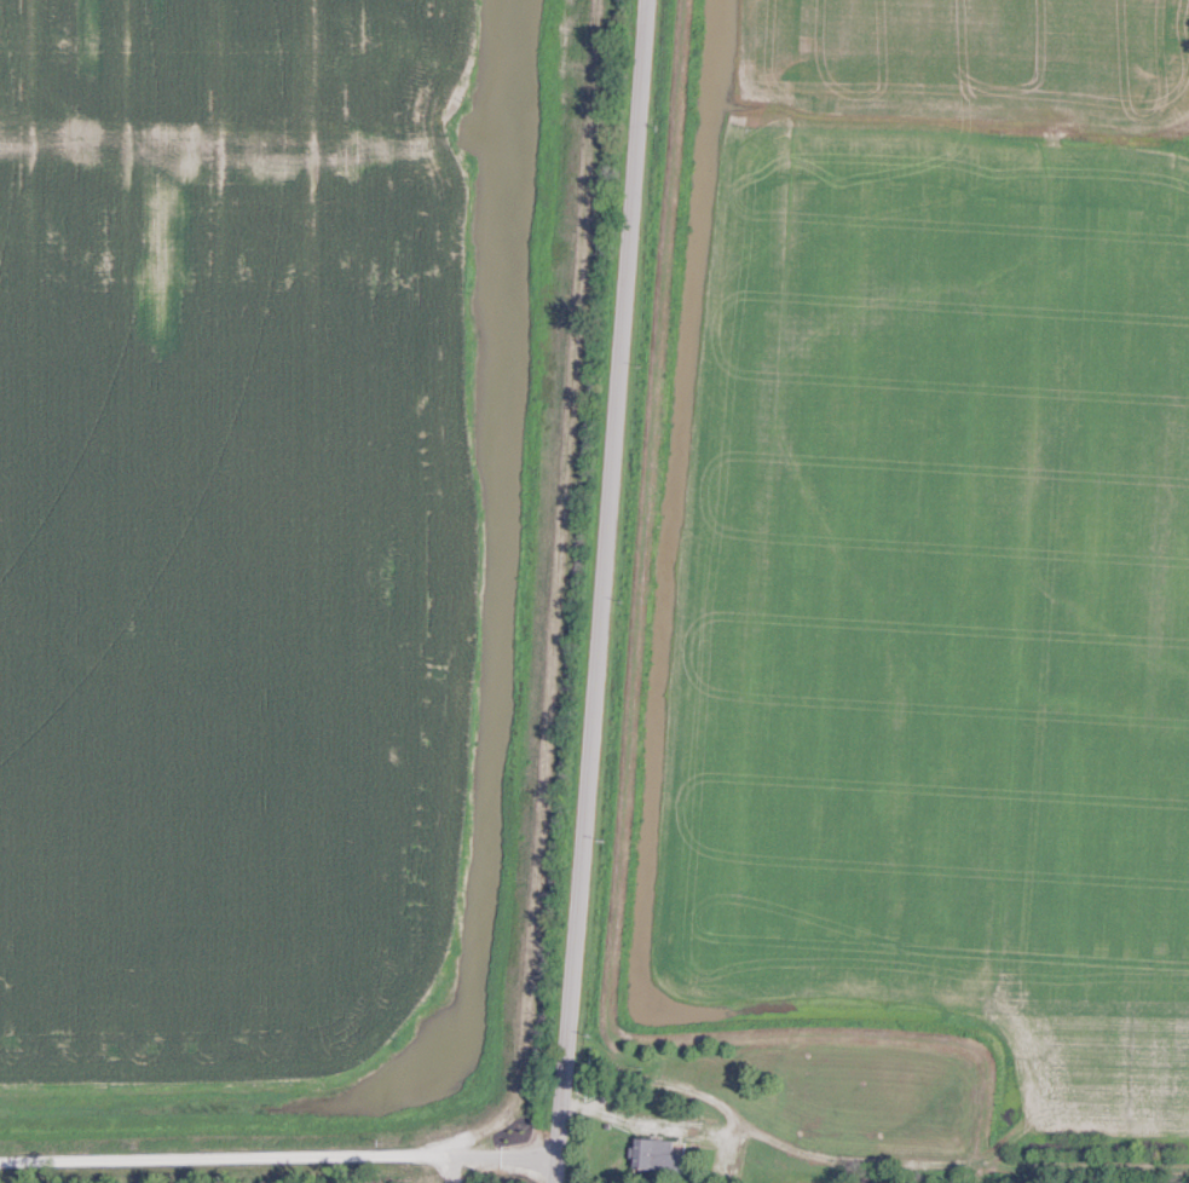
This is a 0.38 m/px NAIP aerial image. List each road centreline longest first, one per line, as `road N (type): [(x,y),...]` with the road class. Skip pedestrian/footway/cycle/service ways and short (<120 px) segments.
road 1 (secondary): [(641,0),(554,1182)]
road 2 (residential): [(555,1162),(0,1164)]

